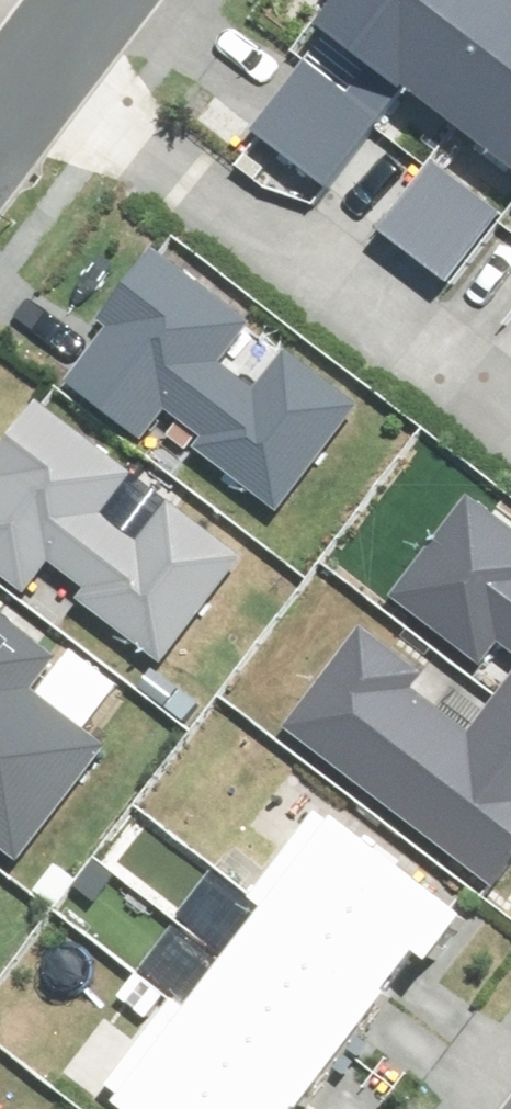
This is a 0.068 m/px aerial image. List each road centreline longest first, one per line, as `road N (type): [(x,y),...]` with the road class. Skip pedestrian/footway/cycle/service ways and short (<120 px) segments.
road 1 (residential): [(1,69),(510,447)]

